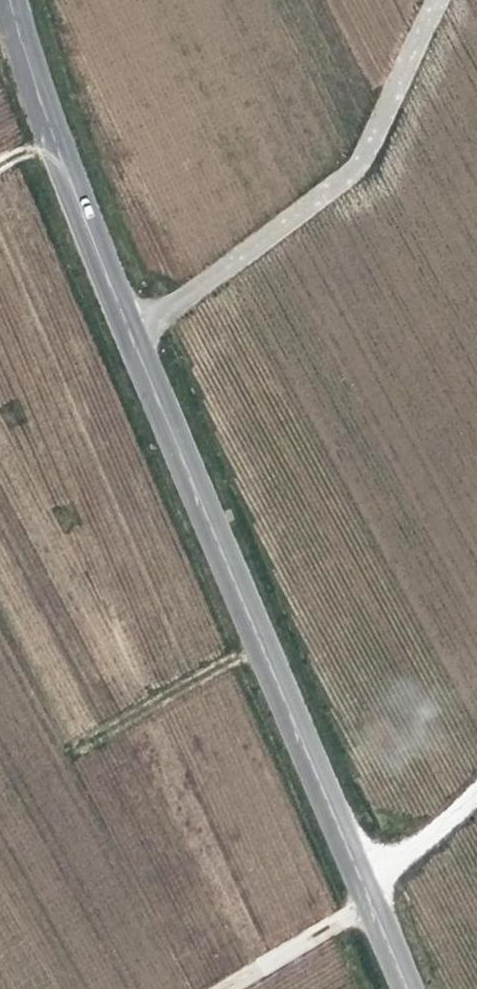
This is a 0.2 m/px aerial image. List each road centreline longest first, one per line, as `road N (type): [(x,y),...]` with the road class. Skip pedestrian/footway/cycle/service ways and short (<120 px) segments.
road 1 (secondary): [(414,988),(93,231),(12,0)]
road 2 (track): [(442,0),(367,152),(138,338)]
road 3 (track): [(476,790),(374,894),(226,988)]

